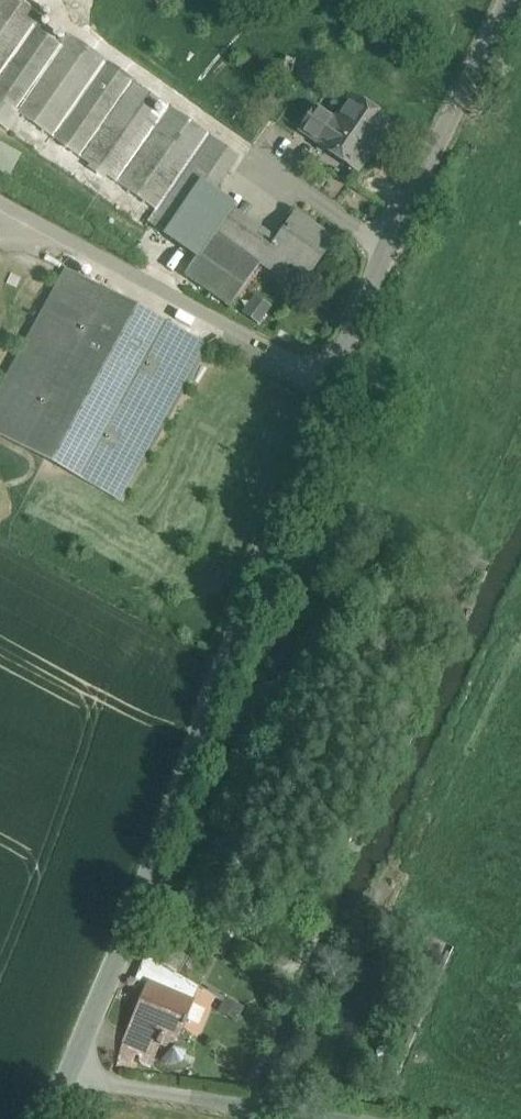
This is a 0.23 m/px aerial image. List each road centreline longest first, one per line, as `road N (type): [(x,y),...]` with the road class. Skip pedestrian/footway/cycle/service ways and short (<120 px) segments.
road 1 (unclassified): [(515,0),(387,265),(155,873),(48,1118)]
road 2 (track): [(0,205),(341,385)]
road 3 (track): [(349,1118),(69,1079)]

